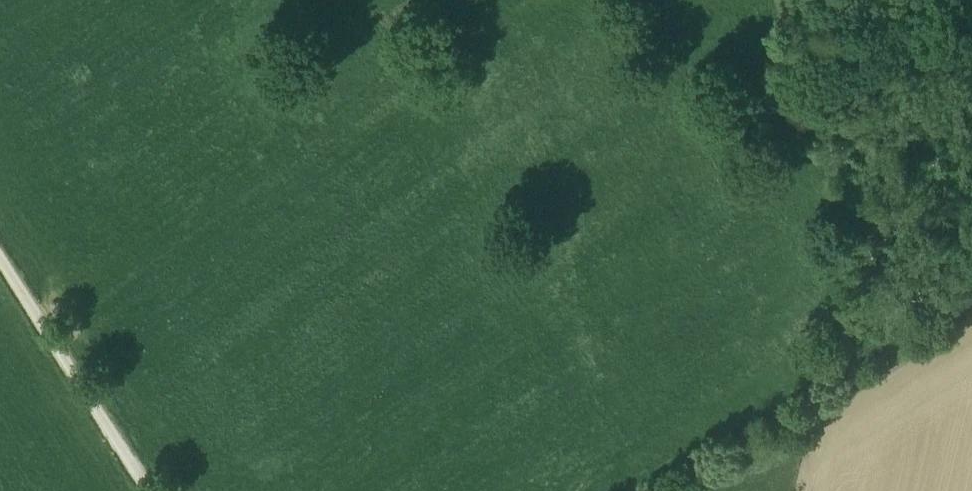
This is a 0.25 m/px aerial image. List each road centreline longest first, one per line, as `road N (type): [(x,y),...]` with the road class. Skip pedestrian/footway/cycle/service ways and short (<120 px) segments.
road 1 (track): [(971,289),(646,490)]
road 2 (track): [(151,490),(0,255)]

